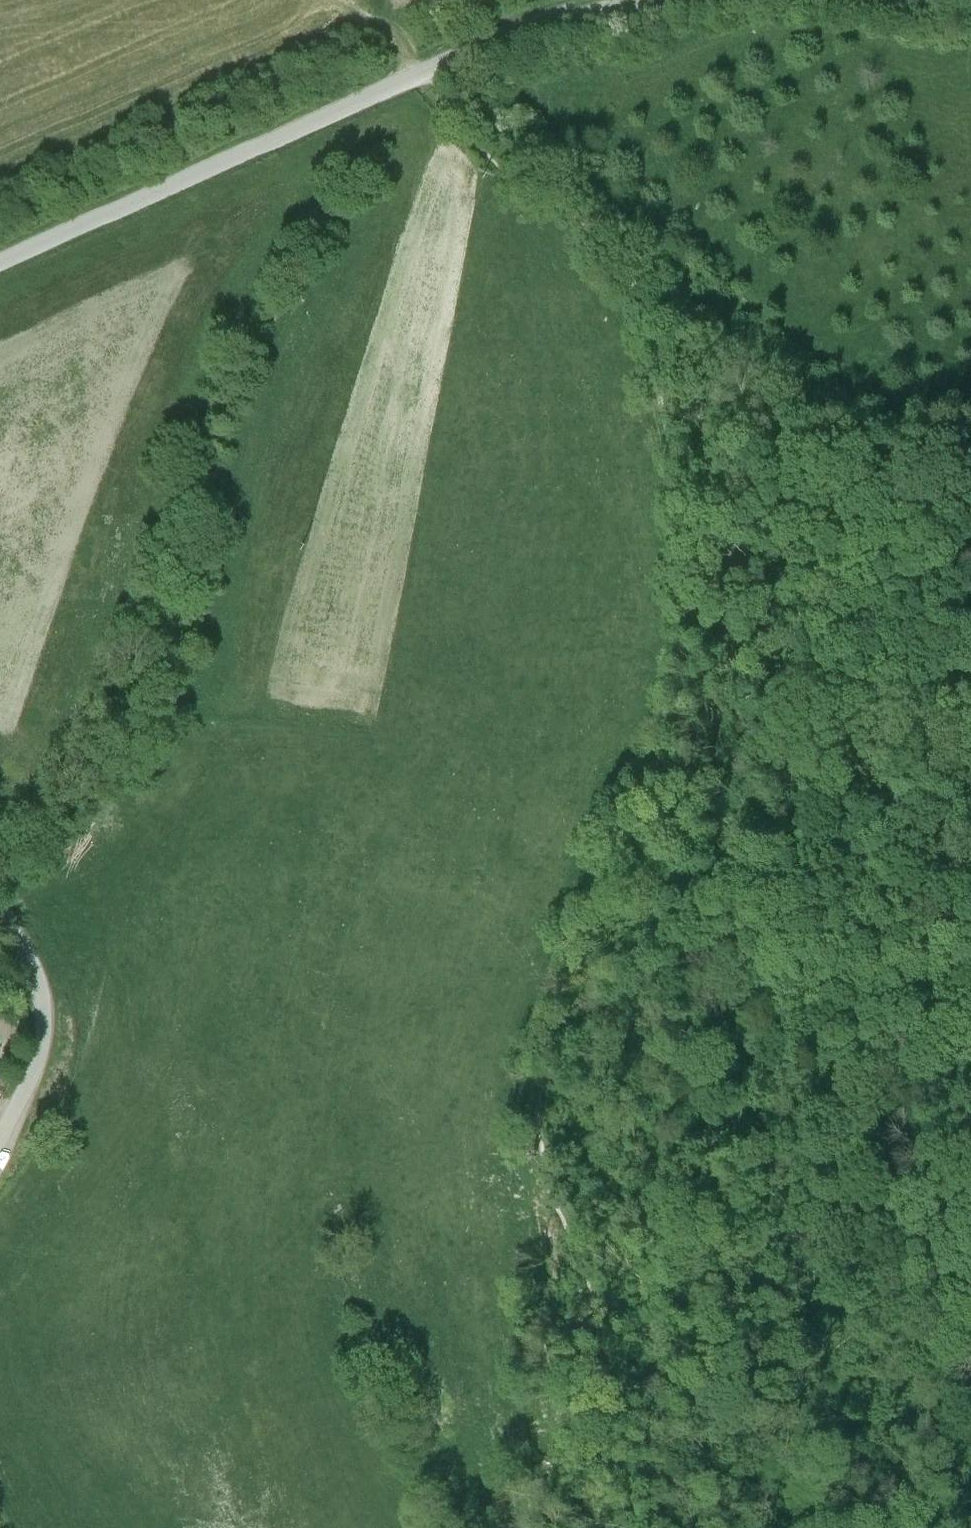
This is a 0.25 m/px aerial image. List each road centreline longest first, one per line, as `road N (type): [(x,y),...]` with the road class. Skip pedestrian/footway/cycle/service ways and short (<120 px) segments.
road 1 (unclassified): [(0,248),(557,0)]
road 2 (unclassified): [(0,1143),(49,1039),(51,1011),(40,959),(0,894)]

